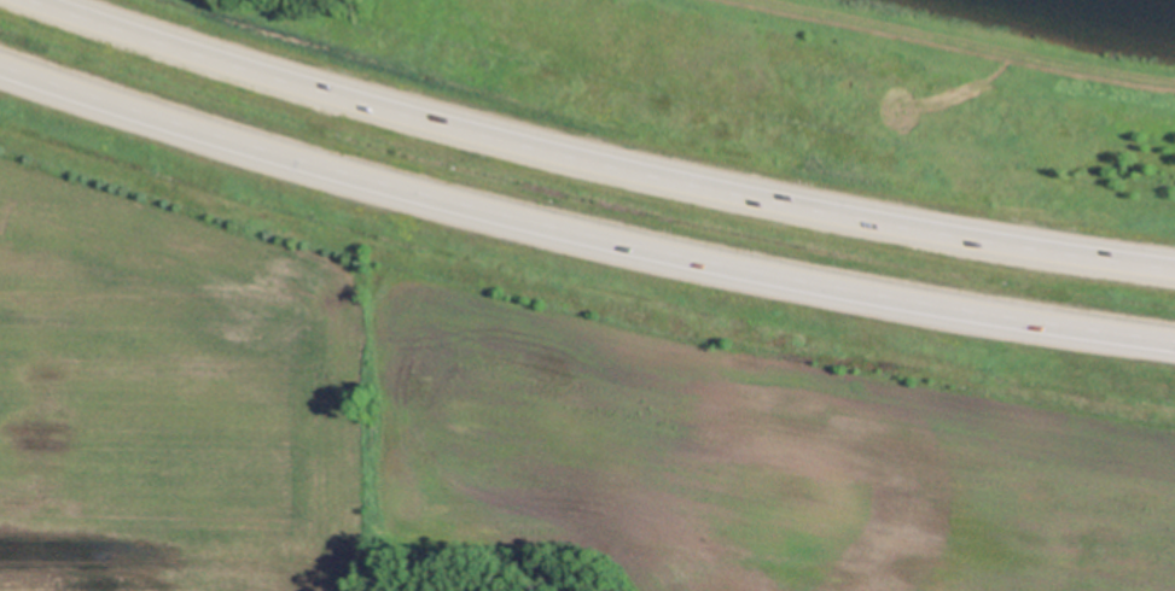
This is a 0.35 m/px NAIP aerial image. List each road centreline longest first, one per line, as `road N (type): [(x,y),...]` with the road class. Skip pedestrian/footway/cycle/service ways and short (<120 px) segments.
road 1 (motorway): [(0,63),(325,169),(541,224),(1024,321),(1174,340)]
road 2 (motorway): [(1174,267),(764,200),(549,152),(176,48),(41,0)]

